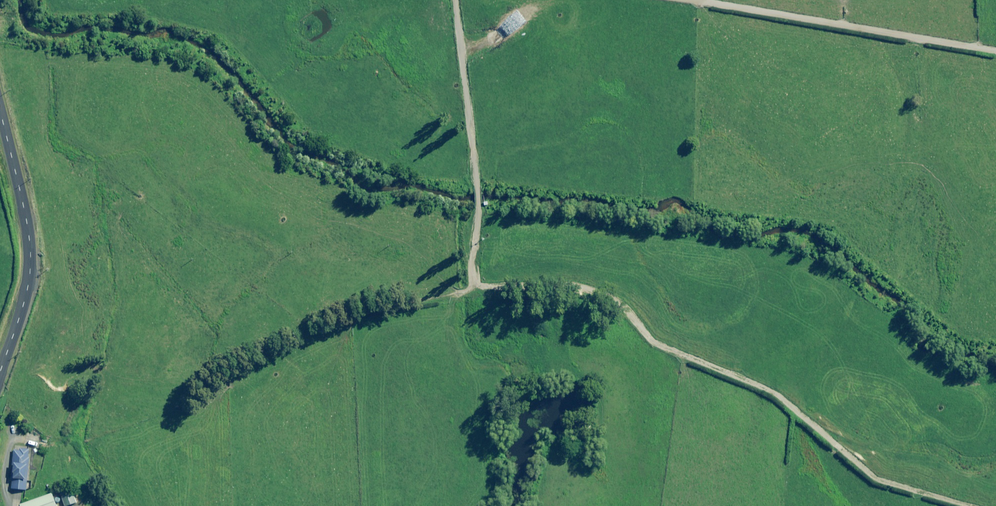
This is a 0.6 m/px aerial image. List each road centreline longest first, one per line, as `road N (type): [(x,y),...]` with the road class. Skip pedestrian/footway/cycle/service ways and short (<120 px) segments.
road 1 (track): [(454,0),(477,188),(475,286),(541,294),(729,359),(776,383),(835,456),(933,505)]
road 2 (track): [(995,52),(614,0)]
road 3 (unclassified): [(0,112),(31,273),(0,371)]

